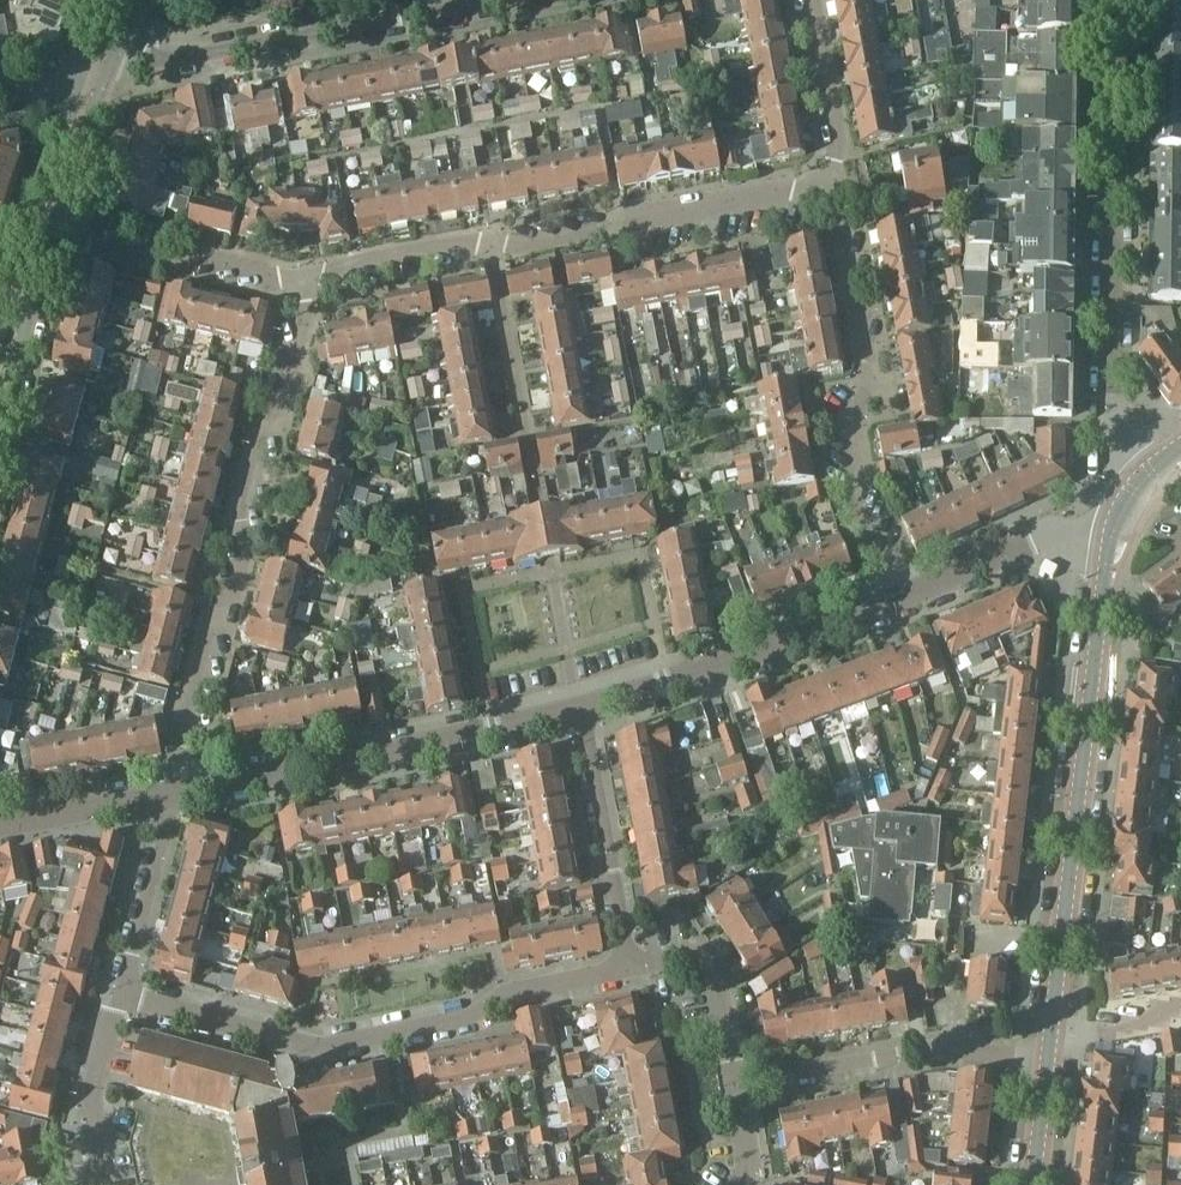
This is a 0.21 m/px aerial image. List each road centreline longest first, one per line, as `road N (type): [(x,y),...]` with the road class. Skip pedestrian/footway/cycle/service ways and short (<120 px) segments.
road 1 (residential): [(178,791),(314,277)]
road 2 (residential): [(126,995),(310,1048),(468,1018),(504,993),(628,967)]
road 3 (tertiary): [(1108,546),(1051,1033)]
road 4 (residential): [(1114,0),(1111,418),(1143,477)]
road 5 (residential): [(889,600),(846,406),(871,361),(841,175)]
road 6 (residential): [(178,791),(578,708)]
road 7 (residential): [(116,69),(498,0)]
road 8 (residential): [(496,241),(525,247),(841,175)]
road 9 (residential): [(578,708),(889,600)]
road 10 (residential): [(736,1086),(941,1046),(1049,1059)]
road 11 (residential): [(52,234),(164,264),(204,250),(314,277)]
road 12 (residential): [(578,708),(628,967)]
road 13 (residential): [(889,600),(1029,541),(1108,546)]
road 14 (residential): [(126,995),(178,791)]
road 15 (residential): [(628,967),(687,957),(700,964),(722,1006),(736,1086)]
road 16 (tertiary): [(0,426),(52,234)]
road 17 (residential): [(99,1184),(93,1094),(126,995)]
road 18 (residential): [(314,277),(496,241)]
road 19 (residential): [(0,823),(178,791)]
road 20 (residential): [(841,175),(808,0)]
road 21 (residential): [(526,412),(496,241)]
road 22 (tertiary): [(52,234),(112,76)]
road 23 (residential): [(1051,1033),(1118,1031),(1180,1002)]
road 24 (tertiary): [(1049,1059),(1034,1184)]

